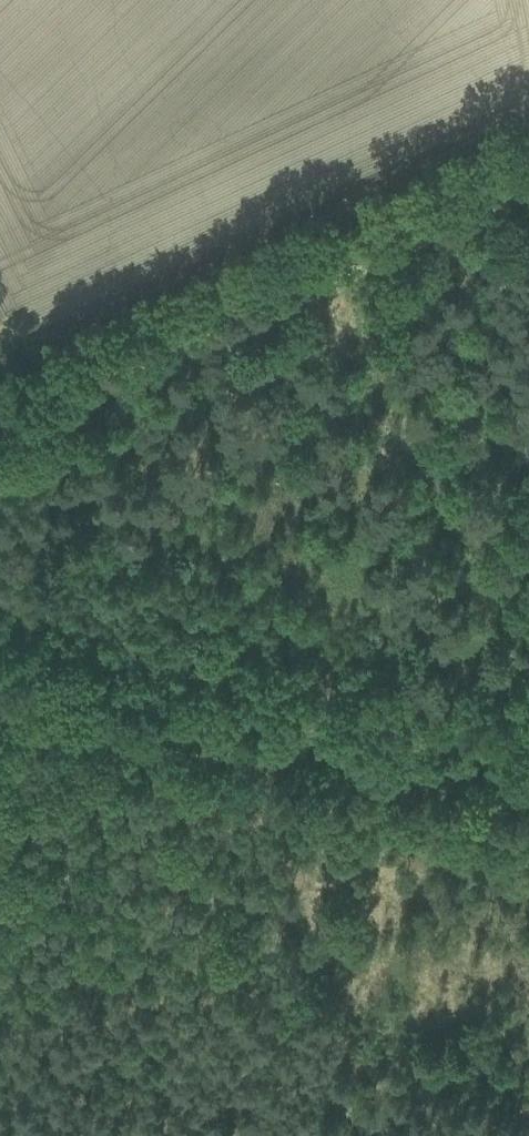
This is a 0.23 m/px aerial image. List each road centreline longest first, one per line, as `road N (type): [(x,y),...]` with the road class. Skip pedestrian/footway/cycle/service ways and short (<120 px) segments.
road 1 (track): [(528,189),(0,428)]

